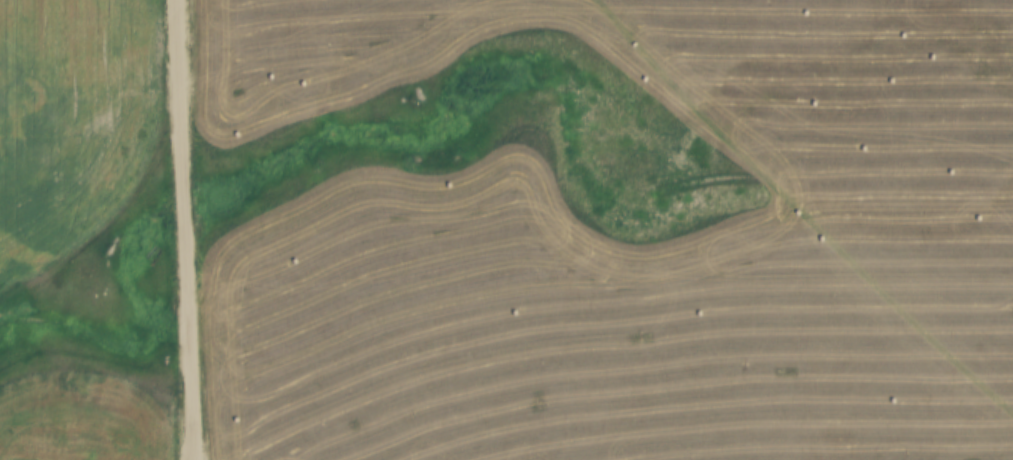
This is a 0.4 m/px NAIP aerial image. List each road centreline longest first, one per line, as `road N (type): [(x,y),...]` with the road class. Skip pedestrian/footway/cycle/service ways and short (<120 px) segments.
road 1 (residential): [(183,0),(185,459)]

